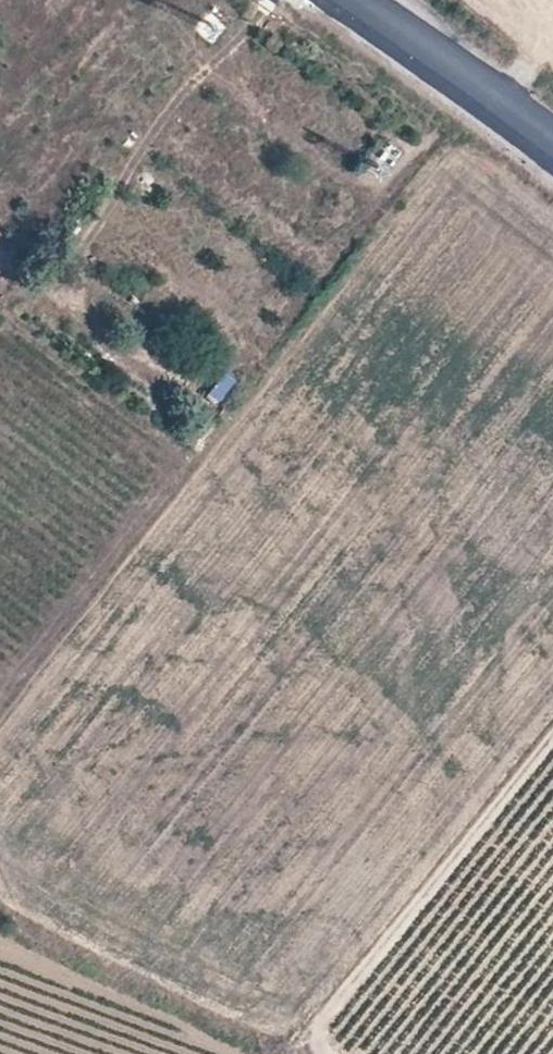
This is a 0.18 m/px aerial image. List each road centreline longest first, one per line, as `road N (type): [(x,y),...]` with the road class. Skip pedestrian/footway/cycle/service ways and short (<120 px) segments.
road 1 (tertiary): [(350,0),(552,147)]

